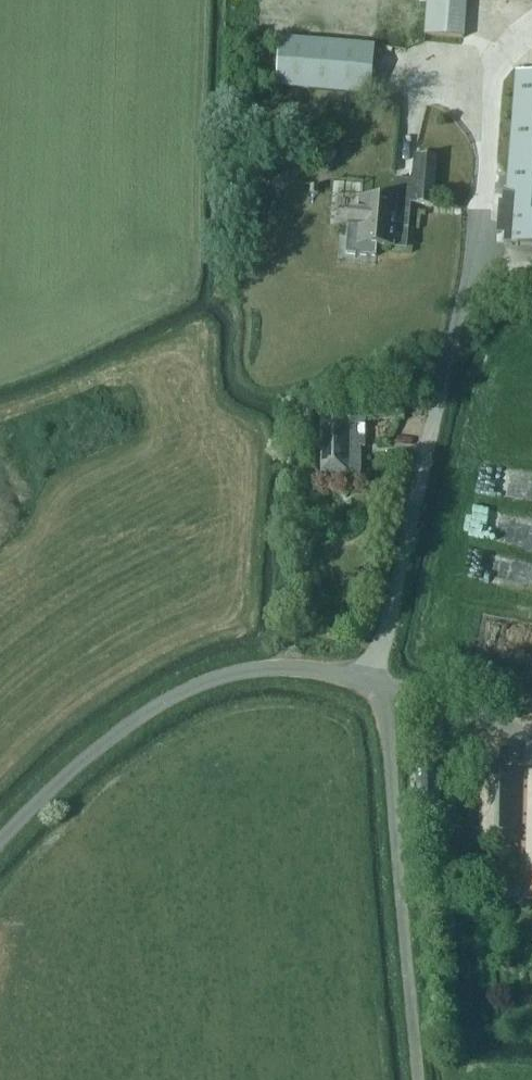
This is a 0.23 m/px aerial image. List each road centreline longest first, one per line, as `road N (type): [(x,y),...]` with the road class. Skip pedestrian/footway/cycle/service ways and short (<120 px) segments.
road 1 (unclassified): [(370,683),(484,201)]
road 2 (unclassified): [(0,840),(94,750),(183,692),(255,668),(370,683)]
road 3 (unclassified): [(418,1079),(384,716),(370,683)]

